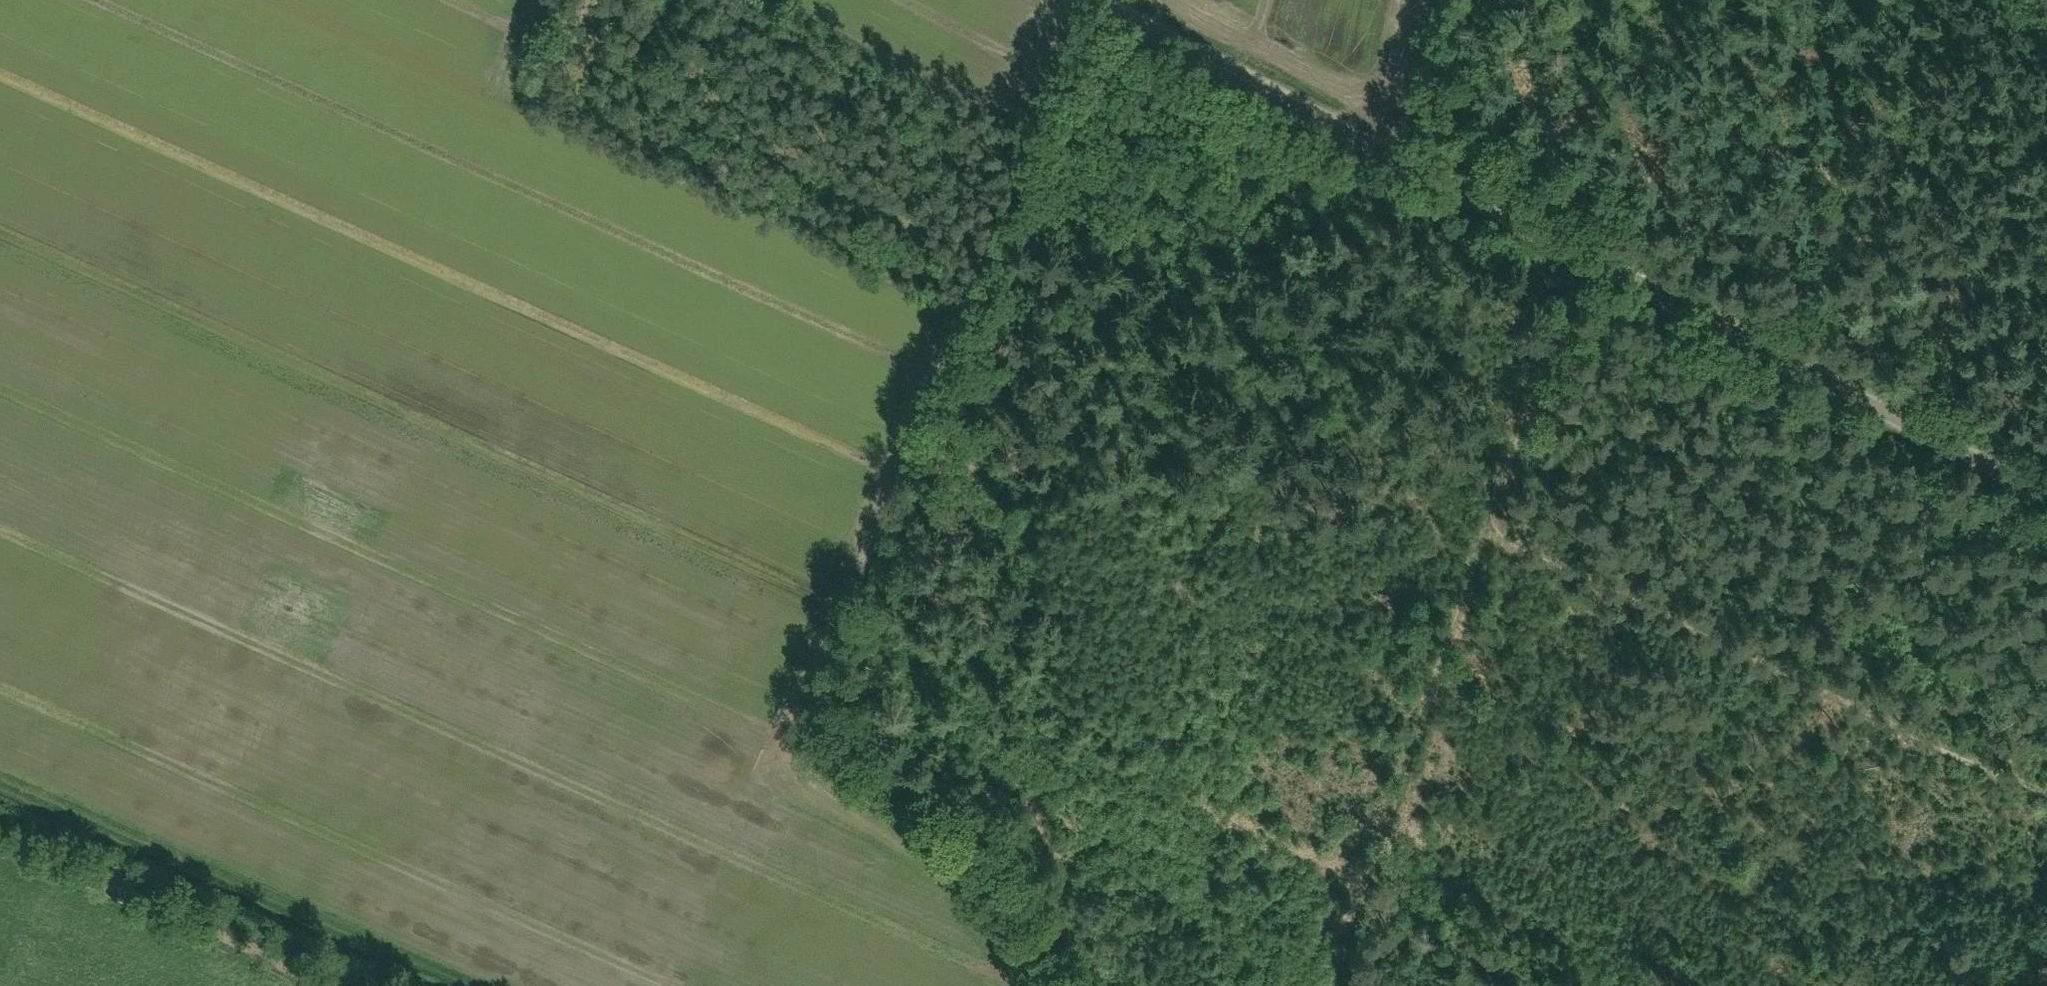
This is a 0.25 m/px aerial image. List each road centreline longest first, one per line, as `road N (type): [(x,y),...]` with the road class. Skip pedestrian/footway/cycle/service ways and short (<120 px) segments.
road 1 (track): [(1099,3),(790,730),(799,763),(964,892),(1026,985)]
road 2 (unclassified): [(2046,496),(1093,0)]

